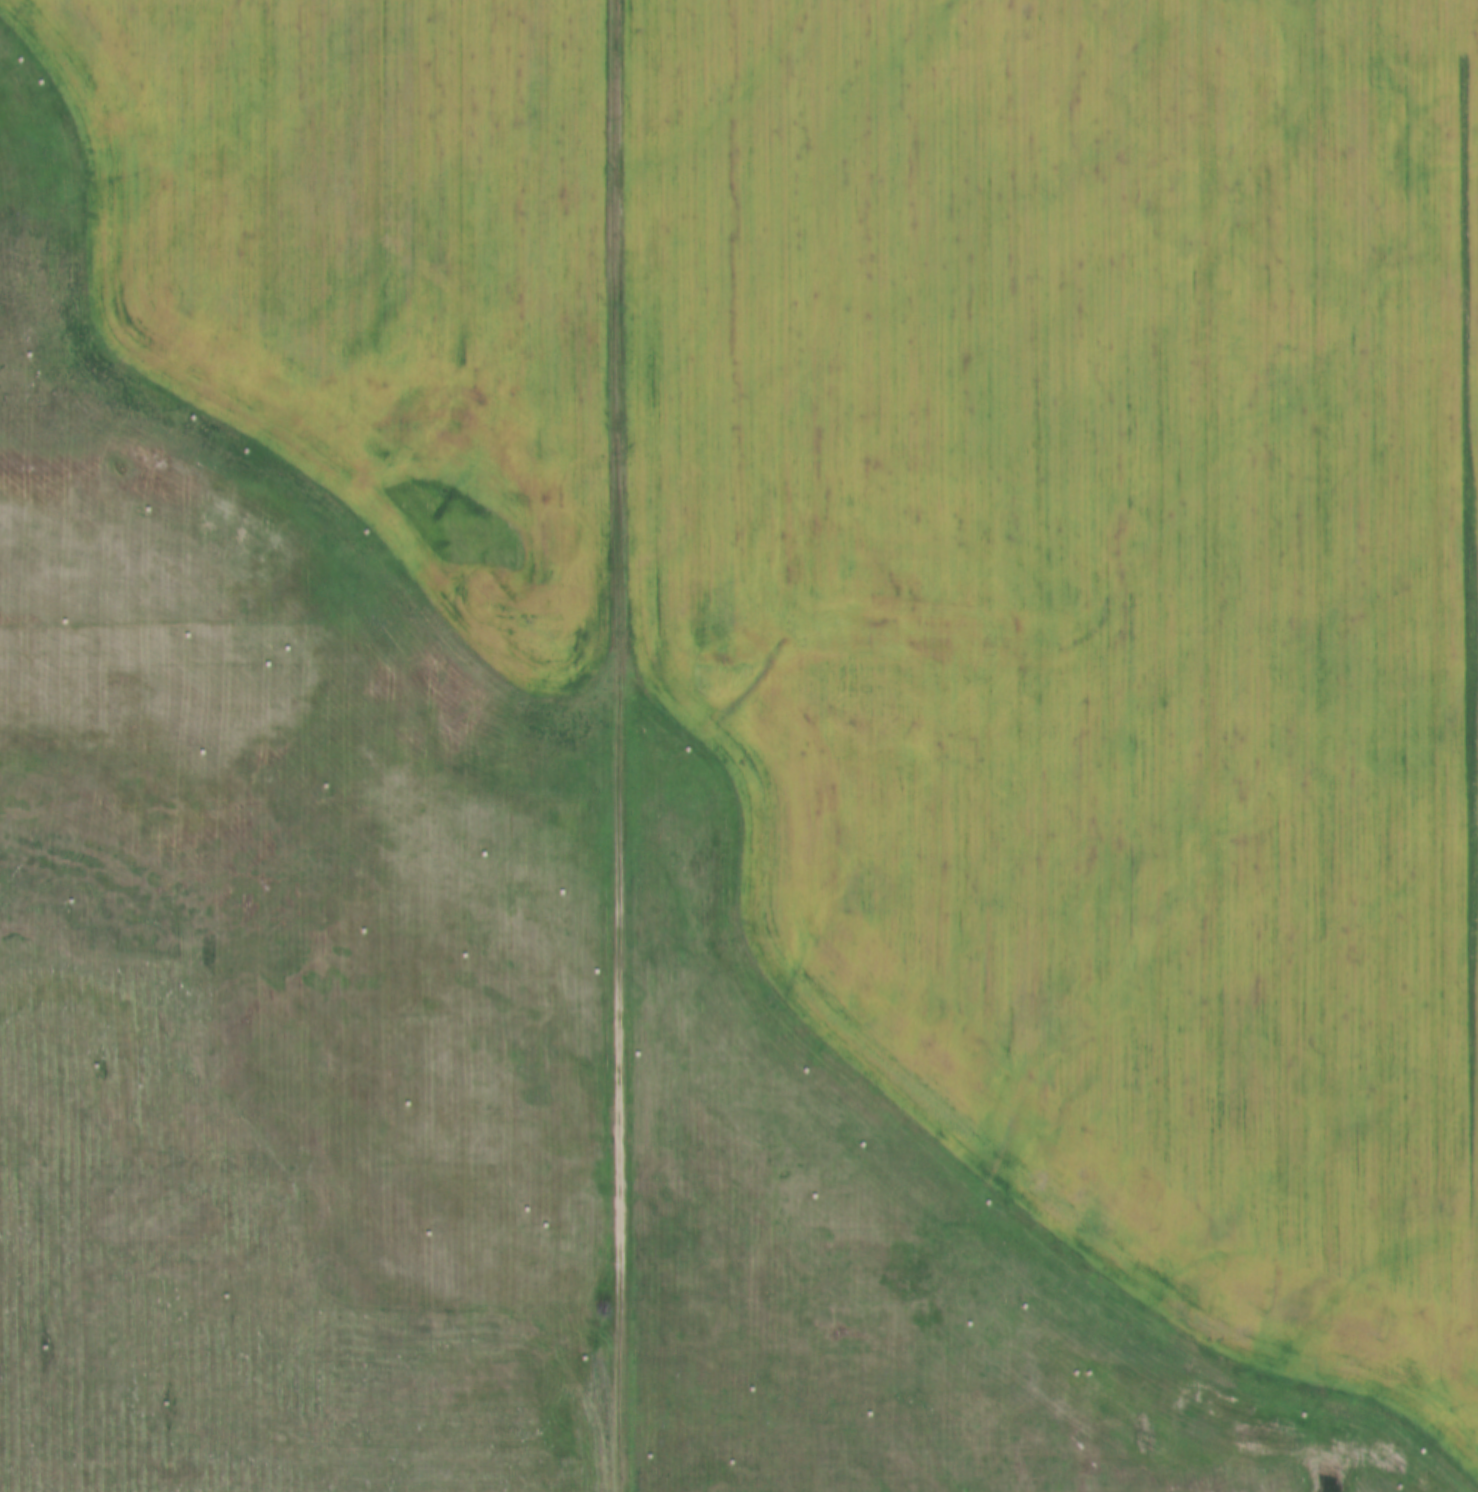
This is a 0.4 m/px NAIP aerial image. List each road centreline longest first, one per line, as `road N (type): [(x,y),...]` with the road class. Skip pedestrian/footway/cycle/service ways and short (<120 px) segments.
road 1 (track): [(616,0),(619,1491)]

